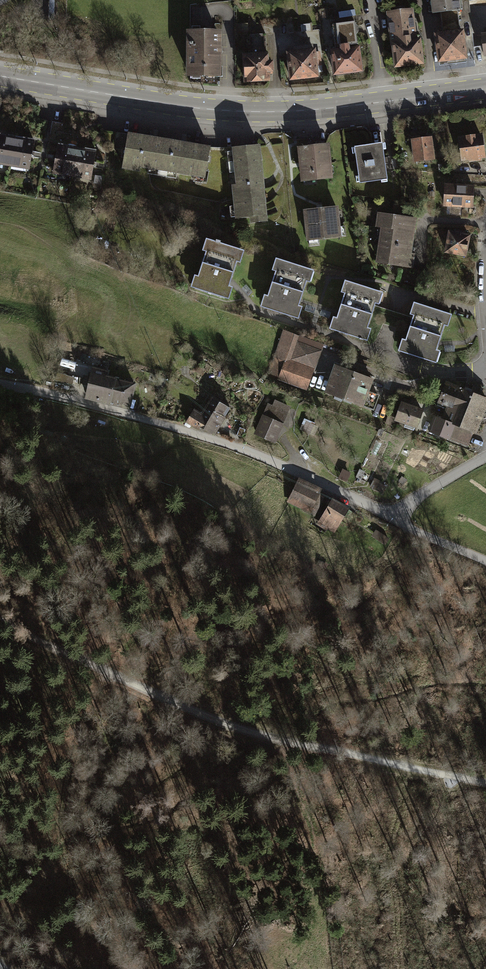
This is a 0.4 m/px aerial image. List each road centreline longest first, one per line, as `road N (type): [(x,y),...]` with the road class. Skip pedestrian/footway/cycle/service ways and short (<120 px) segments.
road 1 (track): [(485,784),(241,729),(0,620)]
road 2 (primary): [(485,90),(278,112),(194,108),(0,76)]
road 3 (residential): [(41,393),(243,449),(395,521)]

